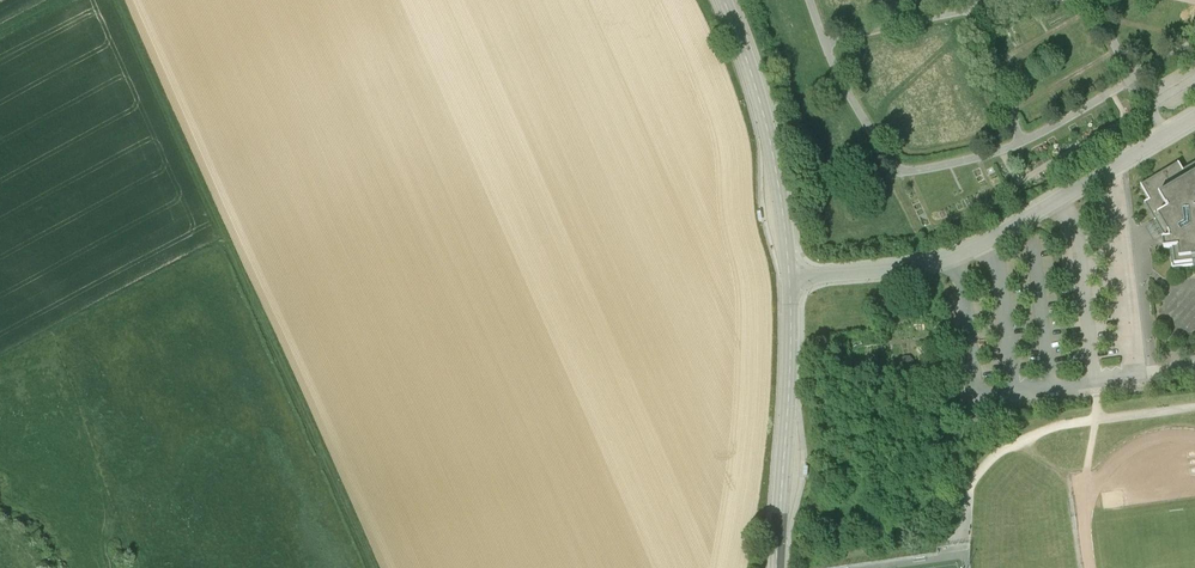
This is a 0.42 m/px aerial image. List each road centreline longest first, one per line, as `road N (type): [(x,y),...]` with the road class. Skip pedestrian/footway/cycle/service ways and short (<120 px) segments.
road 1 (track): [(373,567),(120,0)]
road 2 (unclassified): [(1194,374),(972,398),(953,258)]
road 3 (tertiary): [(790,279),(778,567)]
road 4 (tertiary): [(726,0),(769,134),(790,279)]
road 5 (unclassified): [(953,258),(1194,118)]
road 6 (unclassified): [(790,279),(953,258)]

